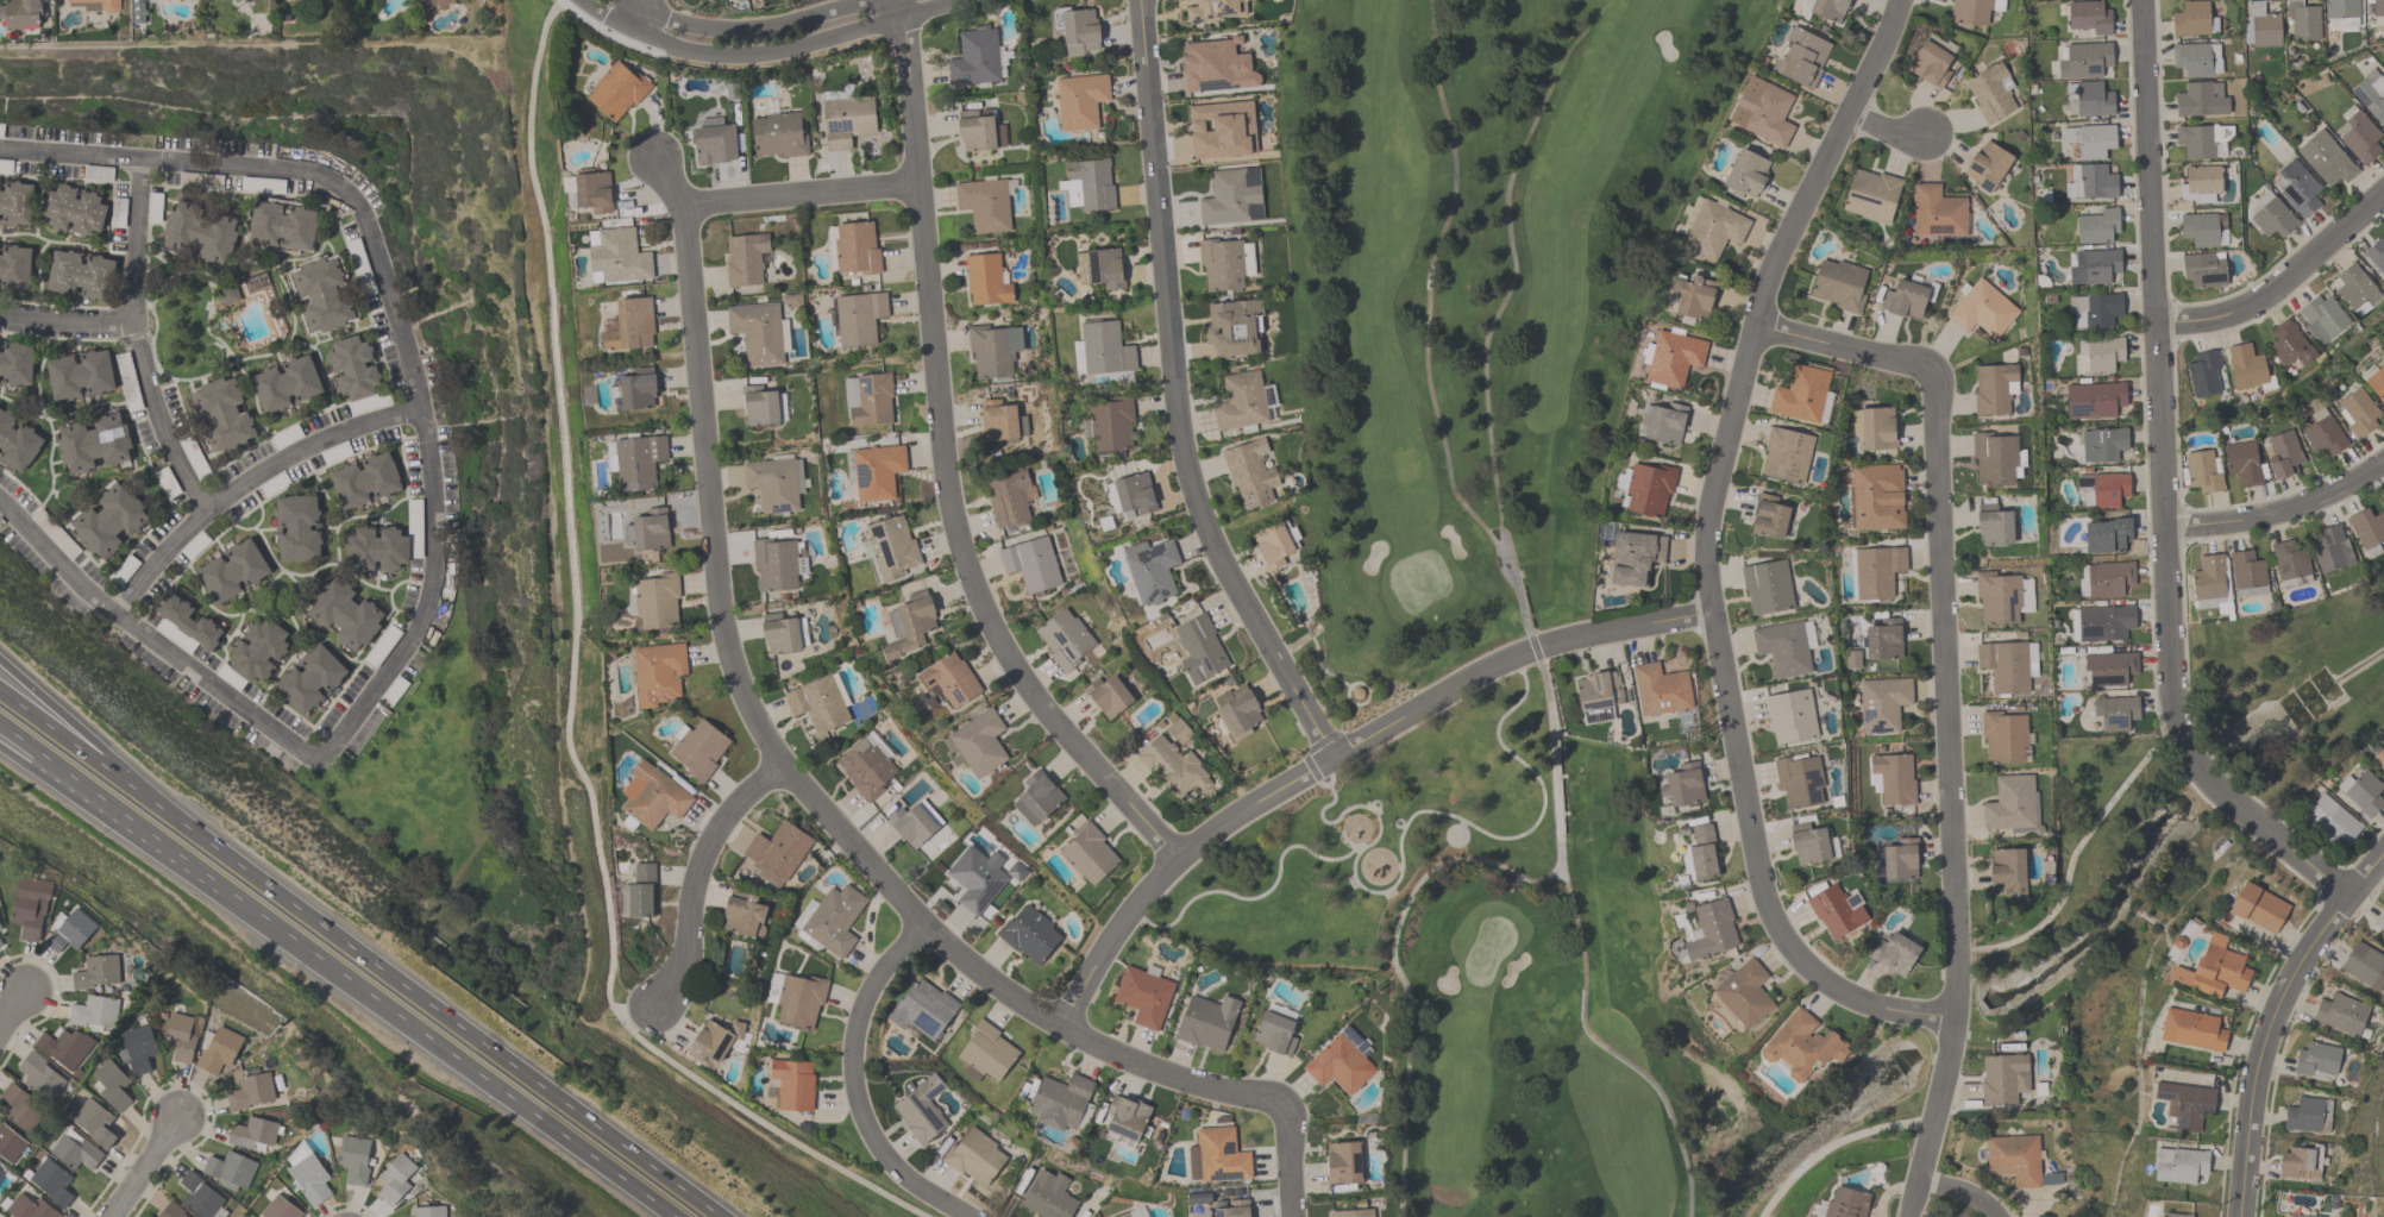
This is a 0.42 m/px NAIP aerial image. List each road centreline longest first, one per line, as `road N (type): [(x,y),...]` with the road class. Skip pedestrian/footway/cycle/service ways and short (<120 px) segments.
road 1 (track): [(1610,0),(1570,44),(1508,180),(1513,272),(1486,334),(1486,407),(1501,525),(1551,716),(1557,857),(1582,954),(1583,1025),(1660,1092),(1686,1165),(1689,1216)]
road 2 (residential): [(685,205),(720,623),(771,755),(917,924),(1058,1029),(1138,1069),(1280,1118)]
road 3 (residential): [(1952,1016),(1872,1004),(1824,984),(1775,927),(1759,883),(1709,613),(1712,487),(1771,265),(1899,0)]
road 4 (residential): [(2139,0),(2170,686),(2188,758),(2212,790),(2342,897)]
road 5 (residential): [(0,148),(301,169),(330,180),(363,217),(419,404),(433,573),(414,634),(319,755)]
road 6 (residential): [(895,0),(962,550),(992,629),(1040,704),(1169,855)]
road 7 (trunk): [(0,729),(674,1216)]
road 8 (residential): [(1756,331),(1932,366),(1956,930),(1952,1016)]
road 9 (residential): [(1058,1029),(1169,855),(1516,659),(1574,638),(1709,613)]
road 10 (residential): [(1139,0),(1182,447),(1207,534),(1334,758)]
road 11 (trunk): [(716,1216),(211,846)]
road 12 (track): [(1429,0),(1430,54),(1454,193),(1428,281),(1425,374),(1454,491),(1514,571)]
road 13 (residential): [(319,755),(268,728),(76,584),(0,503)]
road 14 (residential): [(582,0),(633,30),(723,57),(963,0)]
road 15 (residential): [(419,404),(300,451),(202,513),(113,611)]
road 16 (residential): [(140,158),(127,325),(157,416),(202,513)]
road 17 (residential): [(917,924),(868,996),(853,1045),(854,1103),(874,1147),(973,1216)]
road 18 (residential): [(2342,897),(2276,1003),(2256,1056),(2240,1216)]
road 19 (trunk): [(211,846),(0,656)]
road 20 (residential): [(771,755),(707,842),(676,972),(653,1006)]
road 21 (residential): [(2158,320),(2231,314),(2270,291),(2383,190)]
road 22 (trunk): [(211,846),(0,692)]
road 23 (residential): [(877,0),(803,20),(720,30),(628,0)]
road 24 (trunk): [(0,749),(199,876)]
road 25 (residential): [(685,205),(915,183)]
road 26 (residential): [(2166,527),(2271,516),(2383,461)]
road 27 (residential): [(1907,1216),(1952,1016)]
road 28 (residential): [(0,315),(127,325)]
road 29 (residential): [(105,1216),(176,1119)]

